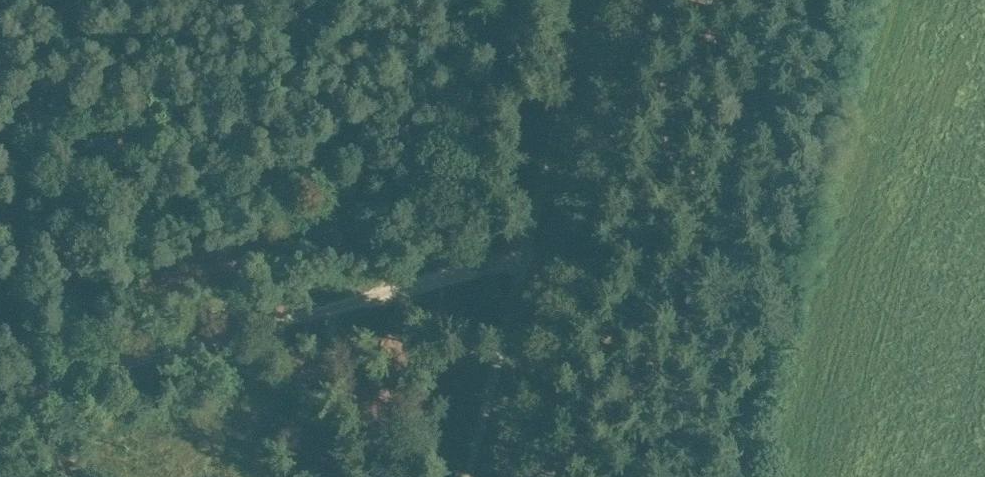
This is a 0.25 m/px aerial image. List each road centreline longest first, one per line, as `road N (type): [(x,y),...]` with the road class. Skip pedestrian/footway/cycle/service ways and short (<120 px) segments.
road 1 (unclassified): [(116,369),(445,276),(563,252)]
road 2 (tertiary): [(563,252),(624,0)]
road 3 (tertiary): [(501,476),(563,252)]

